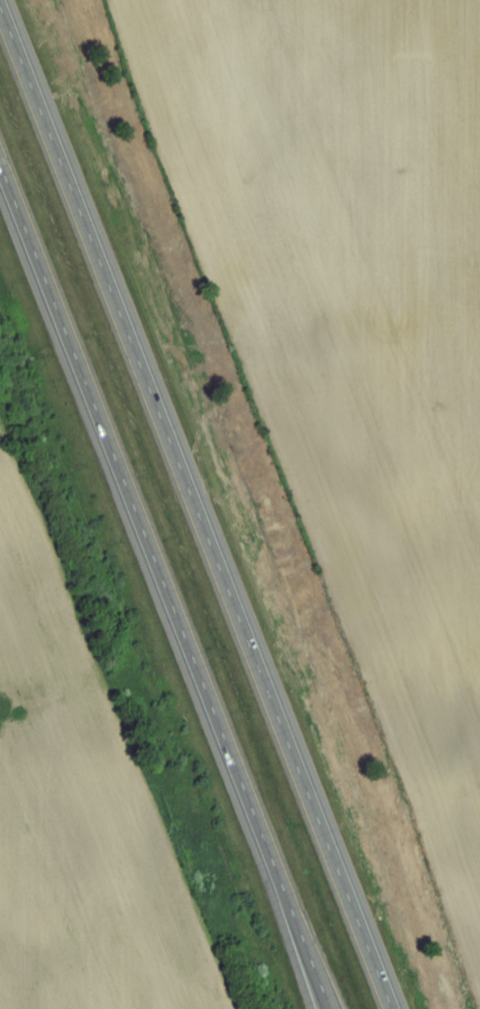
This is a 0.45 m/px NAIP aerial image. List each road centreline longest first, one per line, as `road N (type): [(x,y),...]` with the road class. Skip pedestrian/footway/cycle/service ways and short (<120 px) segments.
road 1 (trunk): [(394,1008),(0,5)]
road 2 (trunk): [(0,162),(330,1008)]

